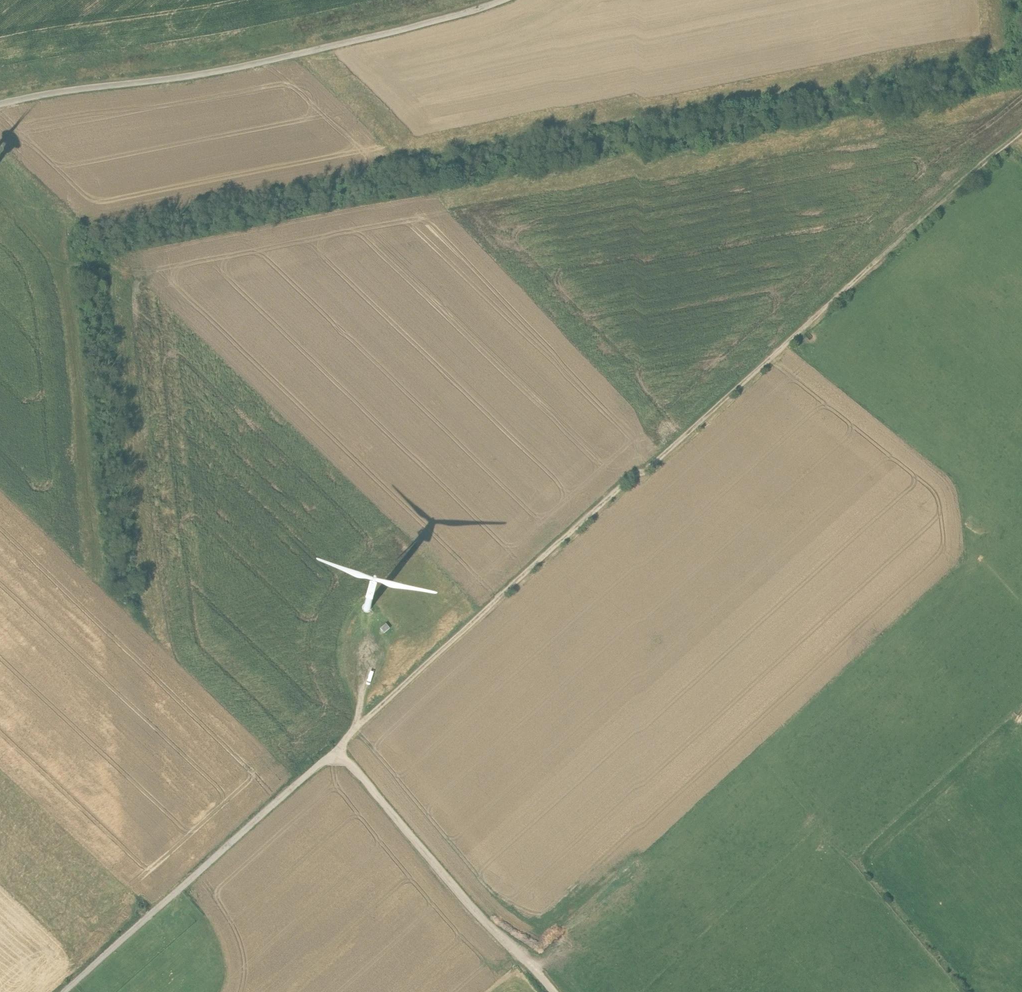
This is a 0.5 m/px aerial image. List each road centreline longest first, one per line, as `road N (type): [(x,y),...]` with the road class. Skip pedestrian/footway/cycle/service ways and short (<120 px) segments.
road 1 (track): [(335,759),(1021,134)]
road 2 (unclassified): [(0,110),(226,76),(520,0)]
road 3 (track): [(70,991),(335,759)]
road 4 (track): [(543,991),(335,759)]

